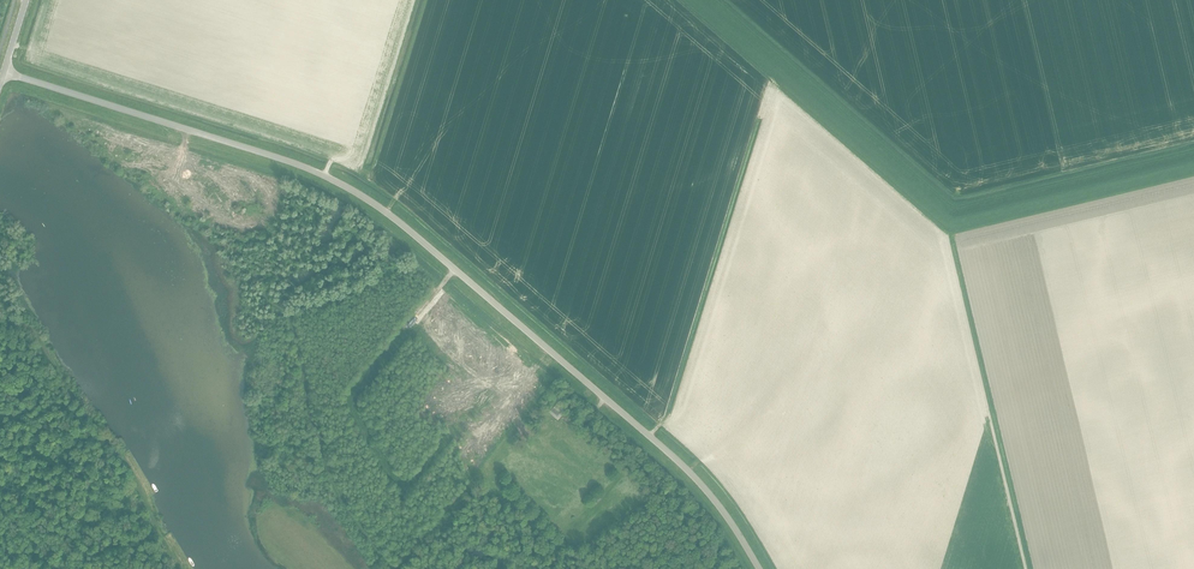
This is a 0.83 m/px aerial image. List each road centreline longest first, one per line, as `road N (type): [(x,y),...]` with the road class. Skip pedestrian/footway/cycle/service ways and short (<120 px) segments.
road 1 (tertiary): [(4,71),(299,167),(400,223),(678,461),(730,519),(759,568)]
road 2 (track): [(1193,150),(949,204),(714,0)]
road 3 (track): [(0,325),(29,327),(144,490),(148,519),(178,568)]

